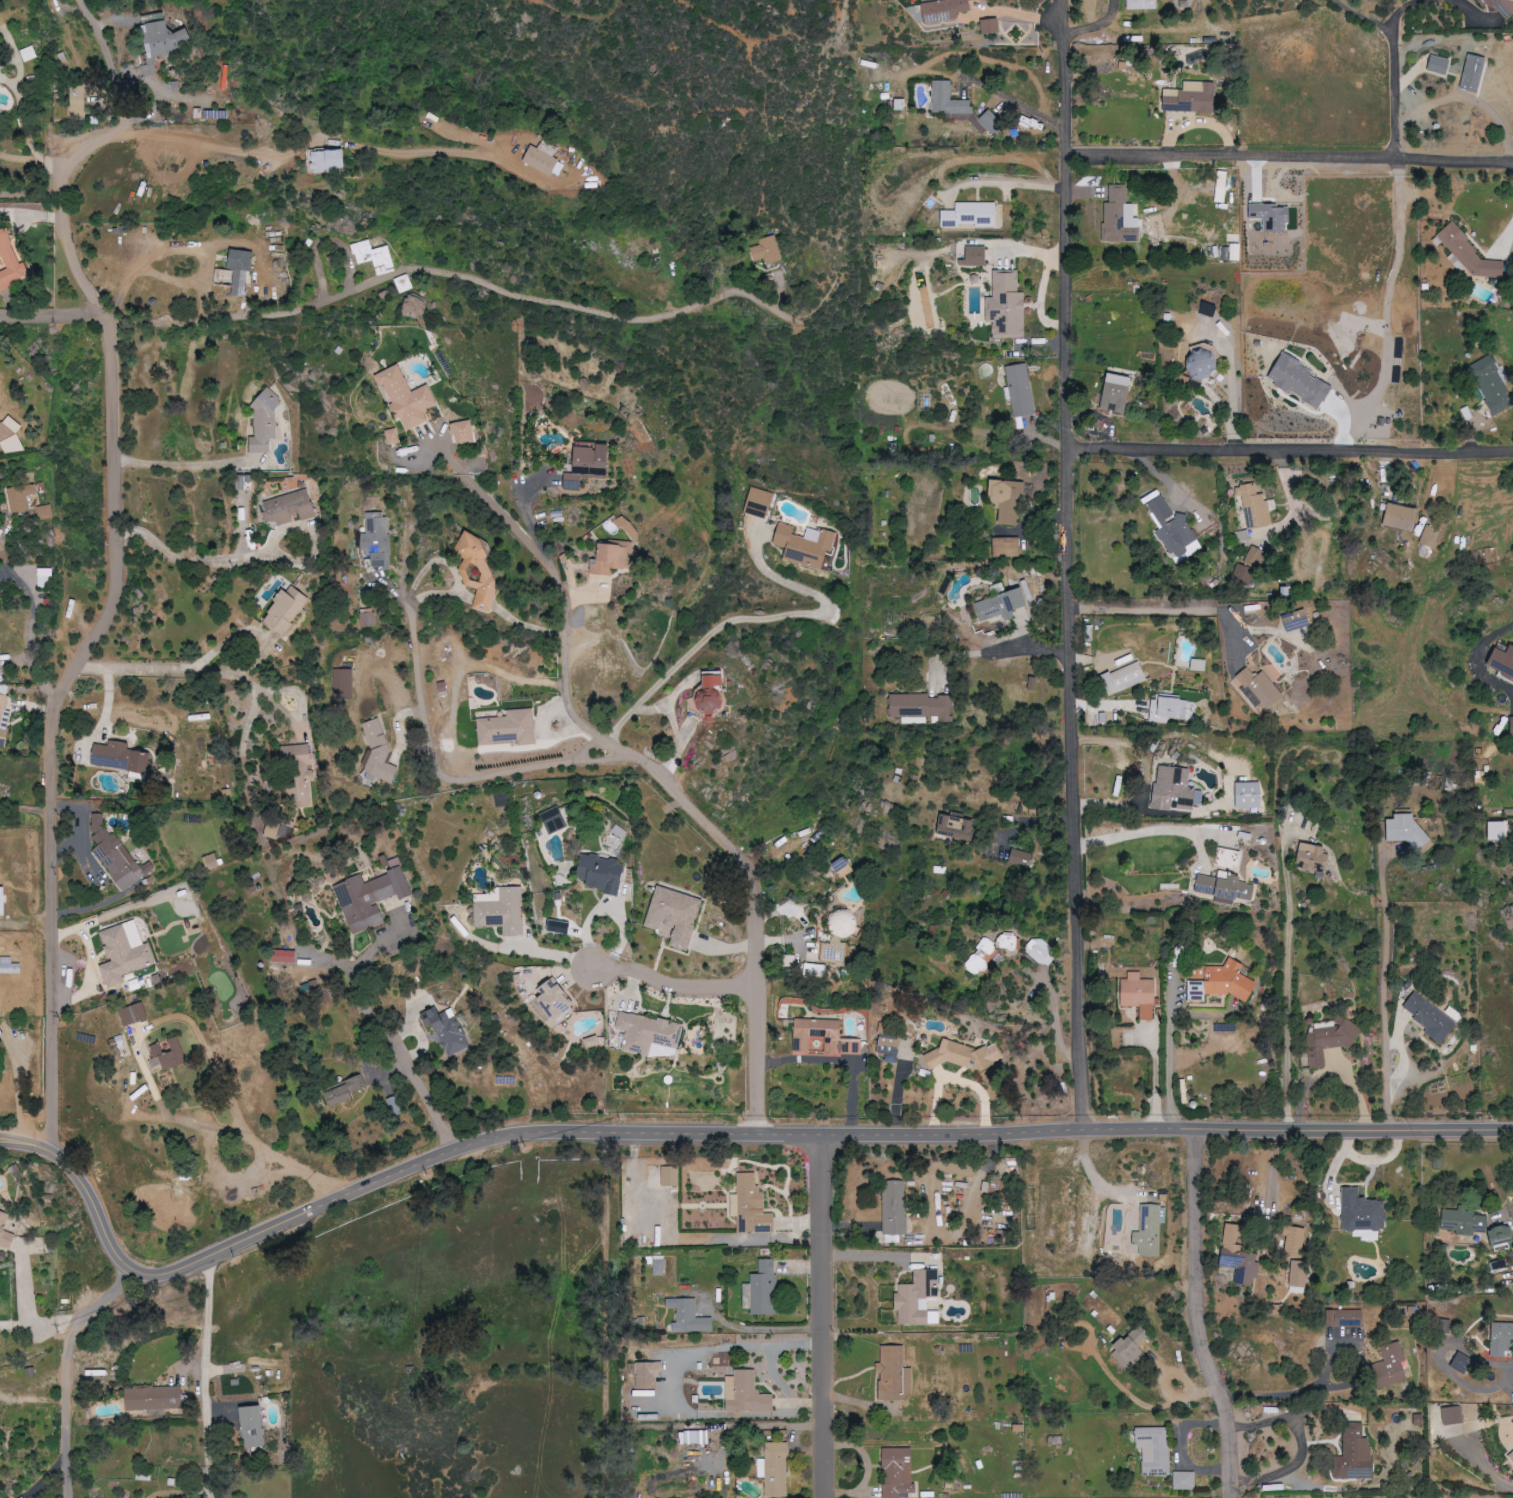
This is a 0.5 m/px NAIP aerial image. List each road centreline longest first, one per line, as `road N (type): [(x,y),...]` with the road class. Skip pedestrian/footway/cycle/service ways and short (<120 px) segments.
road 1 (residential): [(0,1142),(56,1157),(84,1189),(117,1255),(147,1283),(457,1148),(532,1132),(1512,1128)]
road 2 (residential): [(127,129),(87,148),(65,175),(64,190),(63,221),(111,332),(121,580),(110,624),(54,702),(49,723),(84,1189)]
road 3 (residential): [(1090,1130),(1071,654),(1069,13)]
road 4 (residential): [(564,604),(565,700),(574,722),(642,758),(744,863),(759,896),(760,1133)]
road 5 (residential): [(1070,155),(1512,160)]
road 6 (residential): [(1071,452),(1512,456)]
road 7 (residential): [(1206,1130),(1188,1261),(1191,1304),(1224,1409),(1226,1497)]
road 8 (residential): [(825,1133),(827,1497)]
road 9 (residential): [(603,1134),(605,1497)]
road 10 (residential): [(147,1283),(84,1320),(70,1339),(67,1497)]
road 11 (residential): [(759,987),(674,984),(621,967),(591,967)]

